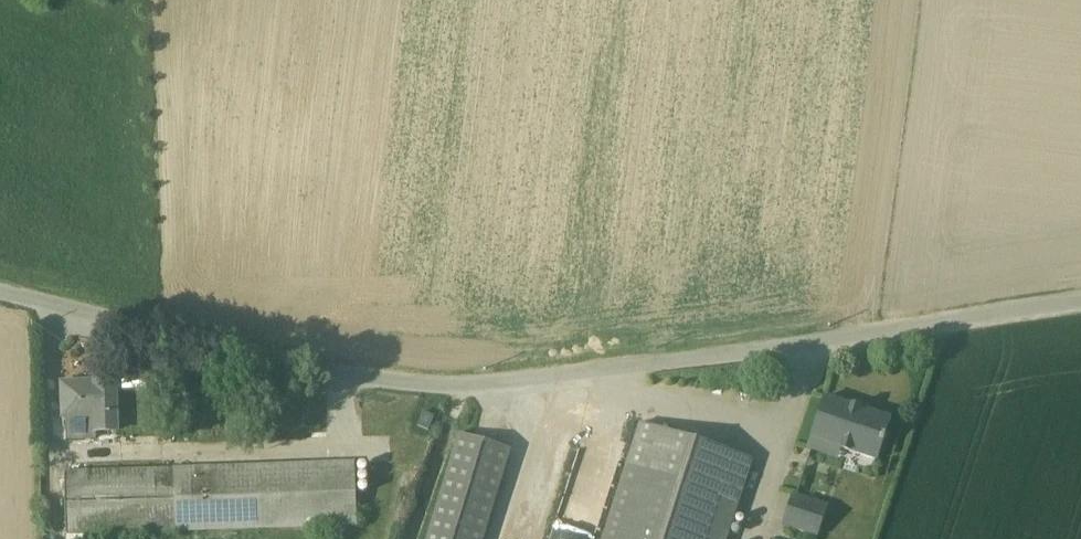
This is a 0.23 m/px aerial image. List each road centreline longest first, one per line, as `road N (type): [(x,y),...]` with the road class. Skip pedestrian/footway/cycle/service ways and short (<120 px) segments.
road 1 (unclassified): [(1080,303),(468,389),(300,370),(0,292)]

